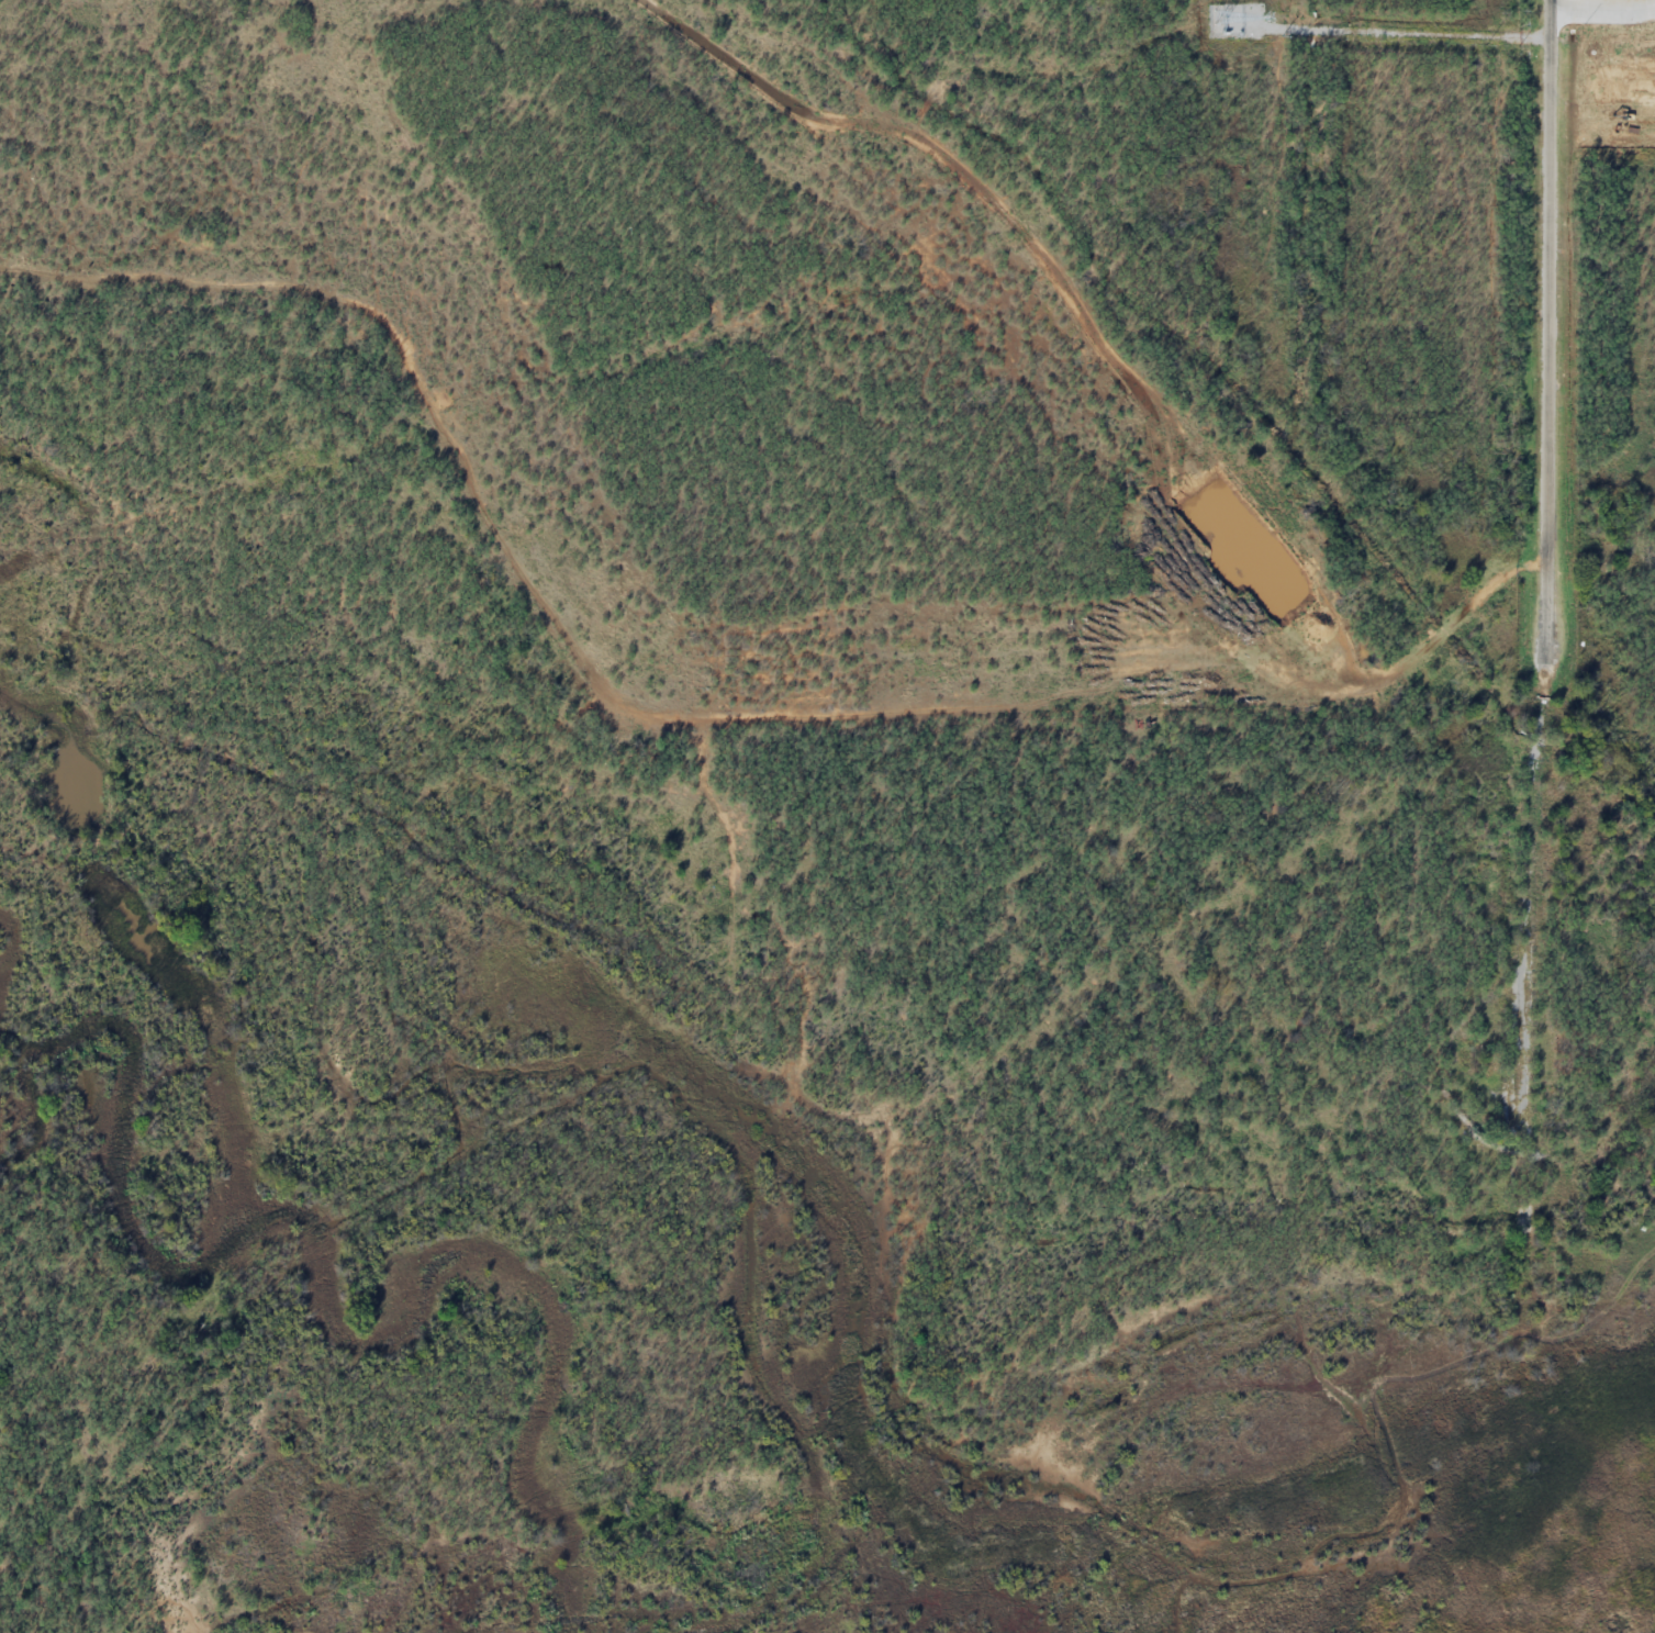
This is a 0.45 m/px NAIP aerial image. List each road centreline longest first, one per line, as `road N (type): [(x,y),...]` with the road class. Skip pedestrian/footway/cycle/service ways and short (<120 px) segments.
road 1 (tertiary): [(1547,0),(1541,682)]

